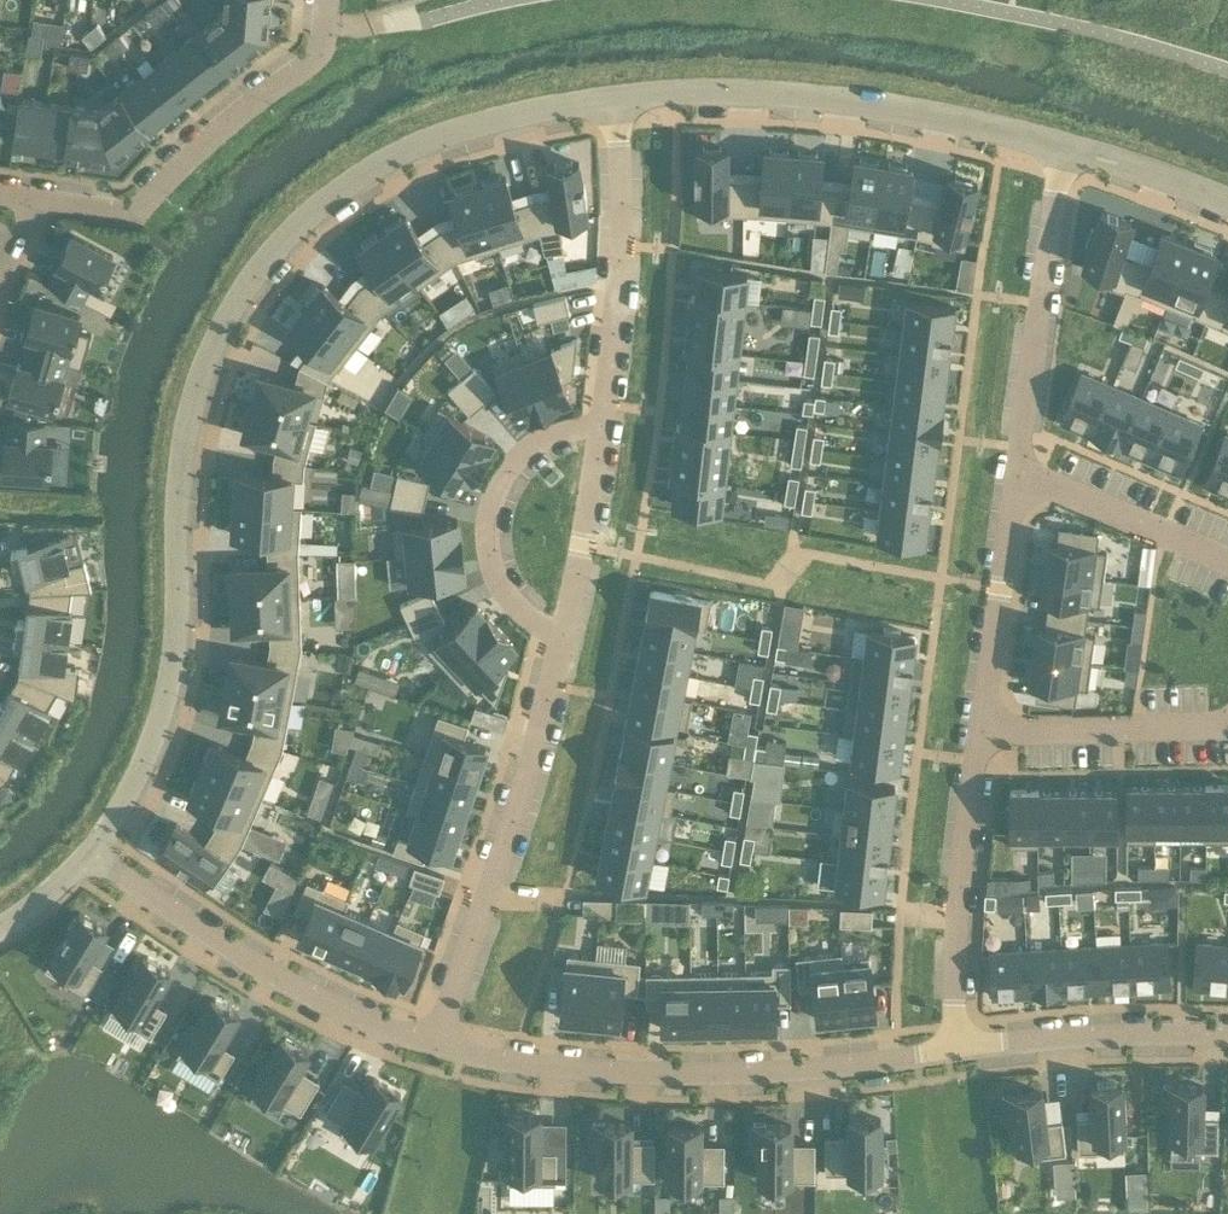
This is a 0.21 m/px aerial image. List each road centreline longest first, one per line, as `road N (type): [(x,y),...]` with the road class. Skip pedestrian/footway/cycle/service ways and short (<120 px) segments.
road 1 (residential): [(622,104),(492,128),(385,167),(295,236),(224,319),(202,363),(177,478),(172,680),(155,735),(90,856)]
road 2 (residential): [(951,1048),(804,1071),(535,1067),(436,1046)]
road 3 (residential): [(1062,148),(874,107),(723,98),(622,104)]
road 4 (residential): [(436,1046),(565,637)]
road 5 (residential): [(436,1046),(269,972),(90,856)]
road 6 (residential): [(329,0),(326,49),(132,213),(43,197)]
road 7 (residential): [(602,426),(622,288),(622,104)]
road 8 (residential): [(951,1048),(984,730)]
road 9 (residential): [(1015,464),(1062,148)]
road 10 (residential): [(602,426),(524,450),(495,502),(499,589),(519,613),(565,637)]
road 11 (residential): [(1227,1040),(1110,1037),(951,1048)]
road 12 (residential): [(984,730),(1015,464)]
road 13 (residential): [(984,730),(1227,726)]
road 14 (residential): [(1227,558),(1015,464)]
road 15 (residential): [(565,637),(602,426)]
road 16 (residential): [(1227,200),(1062,148)]

